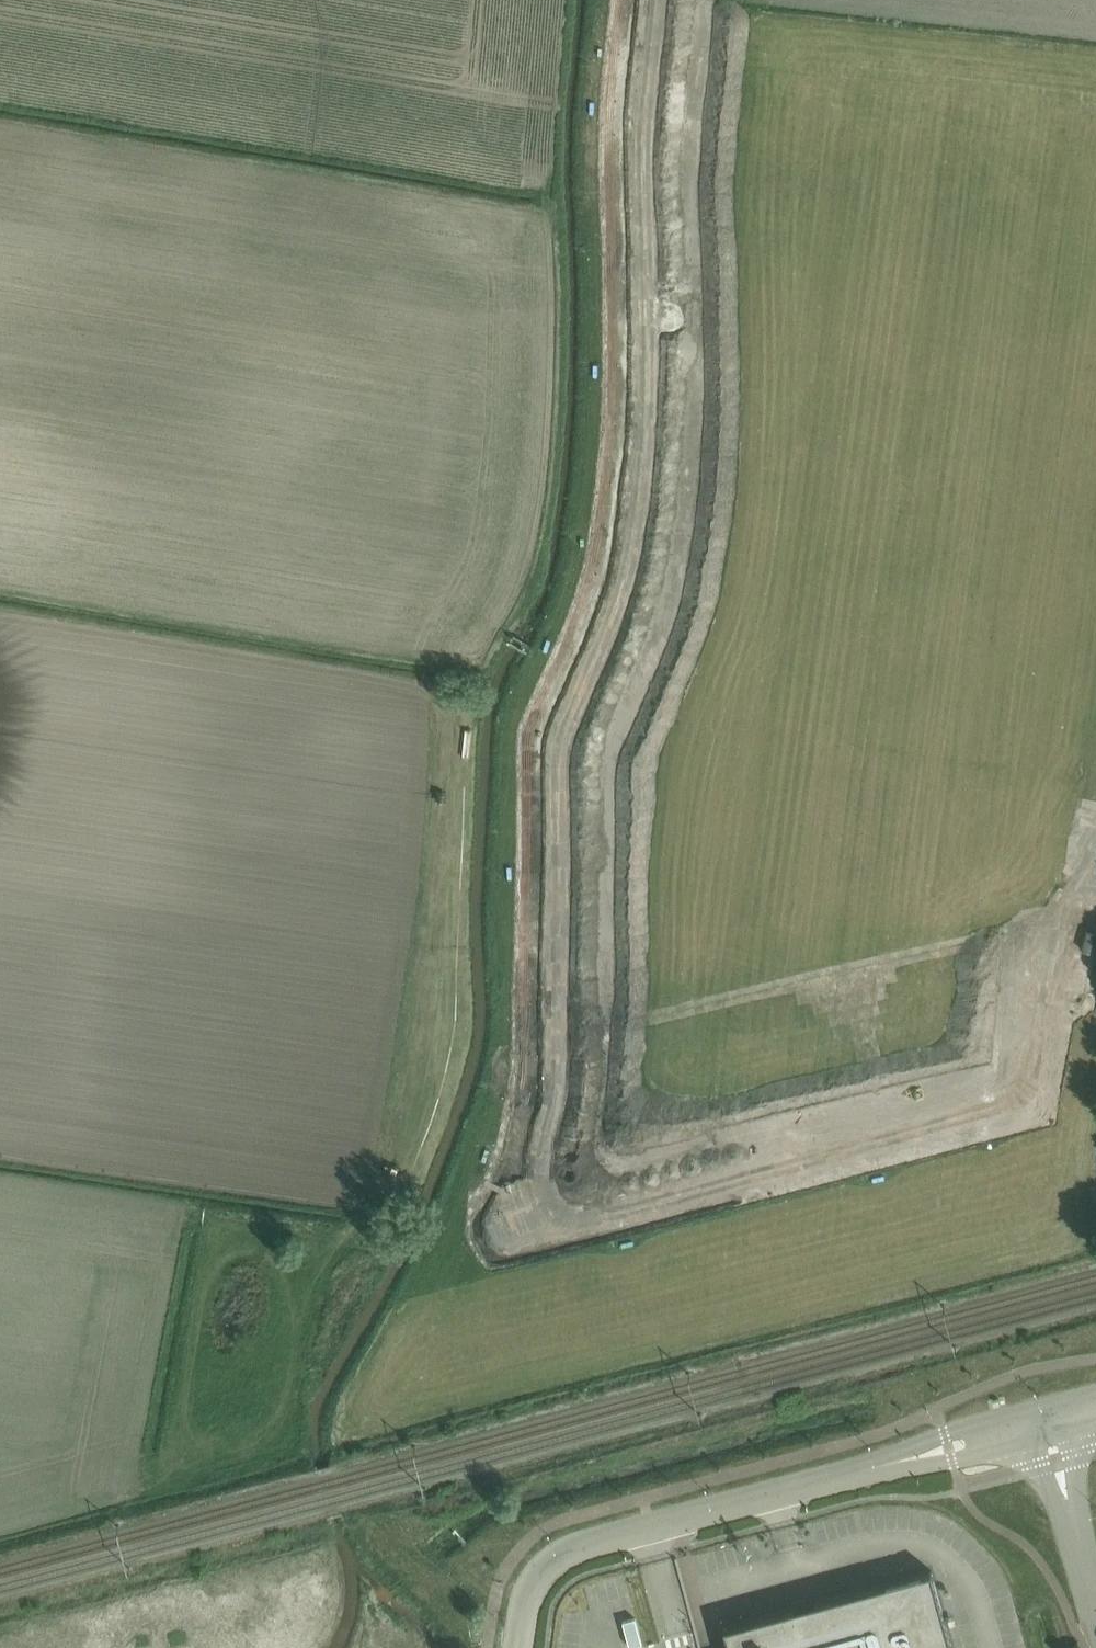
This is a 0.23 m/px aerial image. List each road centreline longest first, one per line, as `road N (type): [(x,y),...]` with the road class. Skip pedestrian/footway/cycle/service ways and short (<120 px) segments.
road 1 (unclassified): [(521,1647),(540,1569),(576,1547),(876,1468)]
road 2 (unclassified): [(1038,1408),(944,1434),(876,1468)]
road 3 (unclassified): [(876,1468),(952,1460),(1032,1439)]

